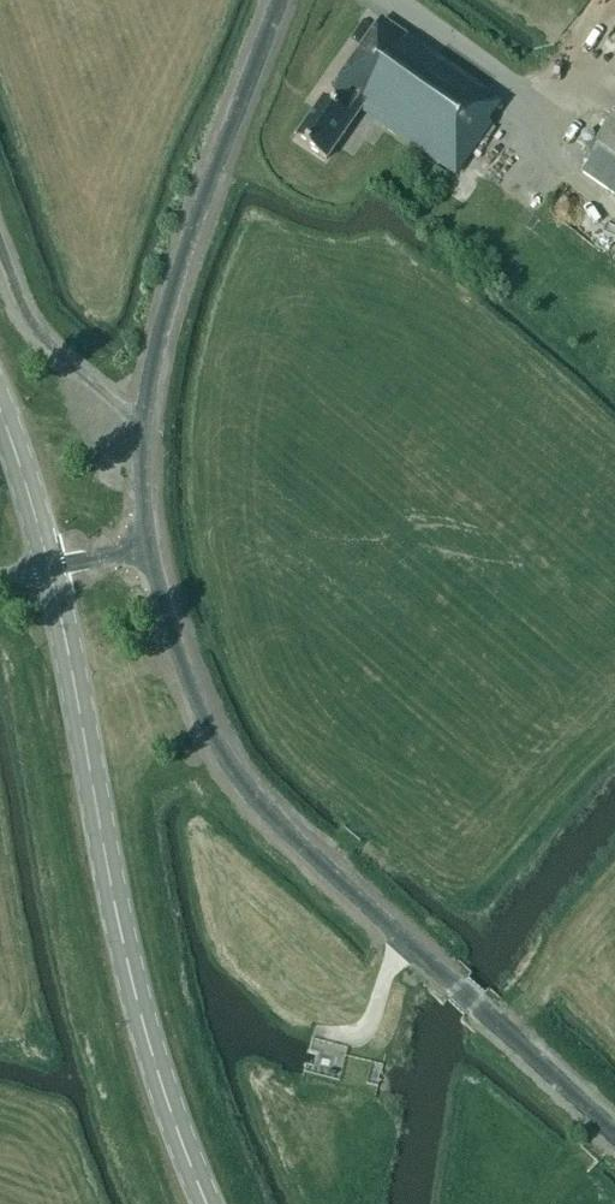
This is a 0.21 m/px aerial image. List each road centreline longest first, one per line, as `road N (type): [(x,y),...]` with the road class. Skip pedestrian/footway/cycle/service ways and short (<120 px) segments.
road 1 (unclassified): [(614,1131),(234,777),(183,674),(148,548)]
road 2 (tertiary): [(203,1203),(122,959),(49,567)]
road 3 (unclassified): [(148,548),(143,423),(159,335),(279,0)]
road 4 (tertiary): [(49,567),(0,404)]

